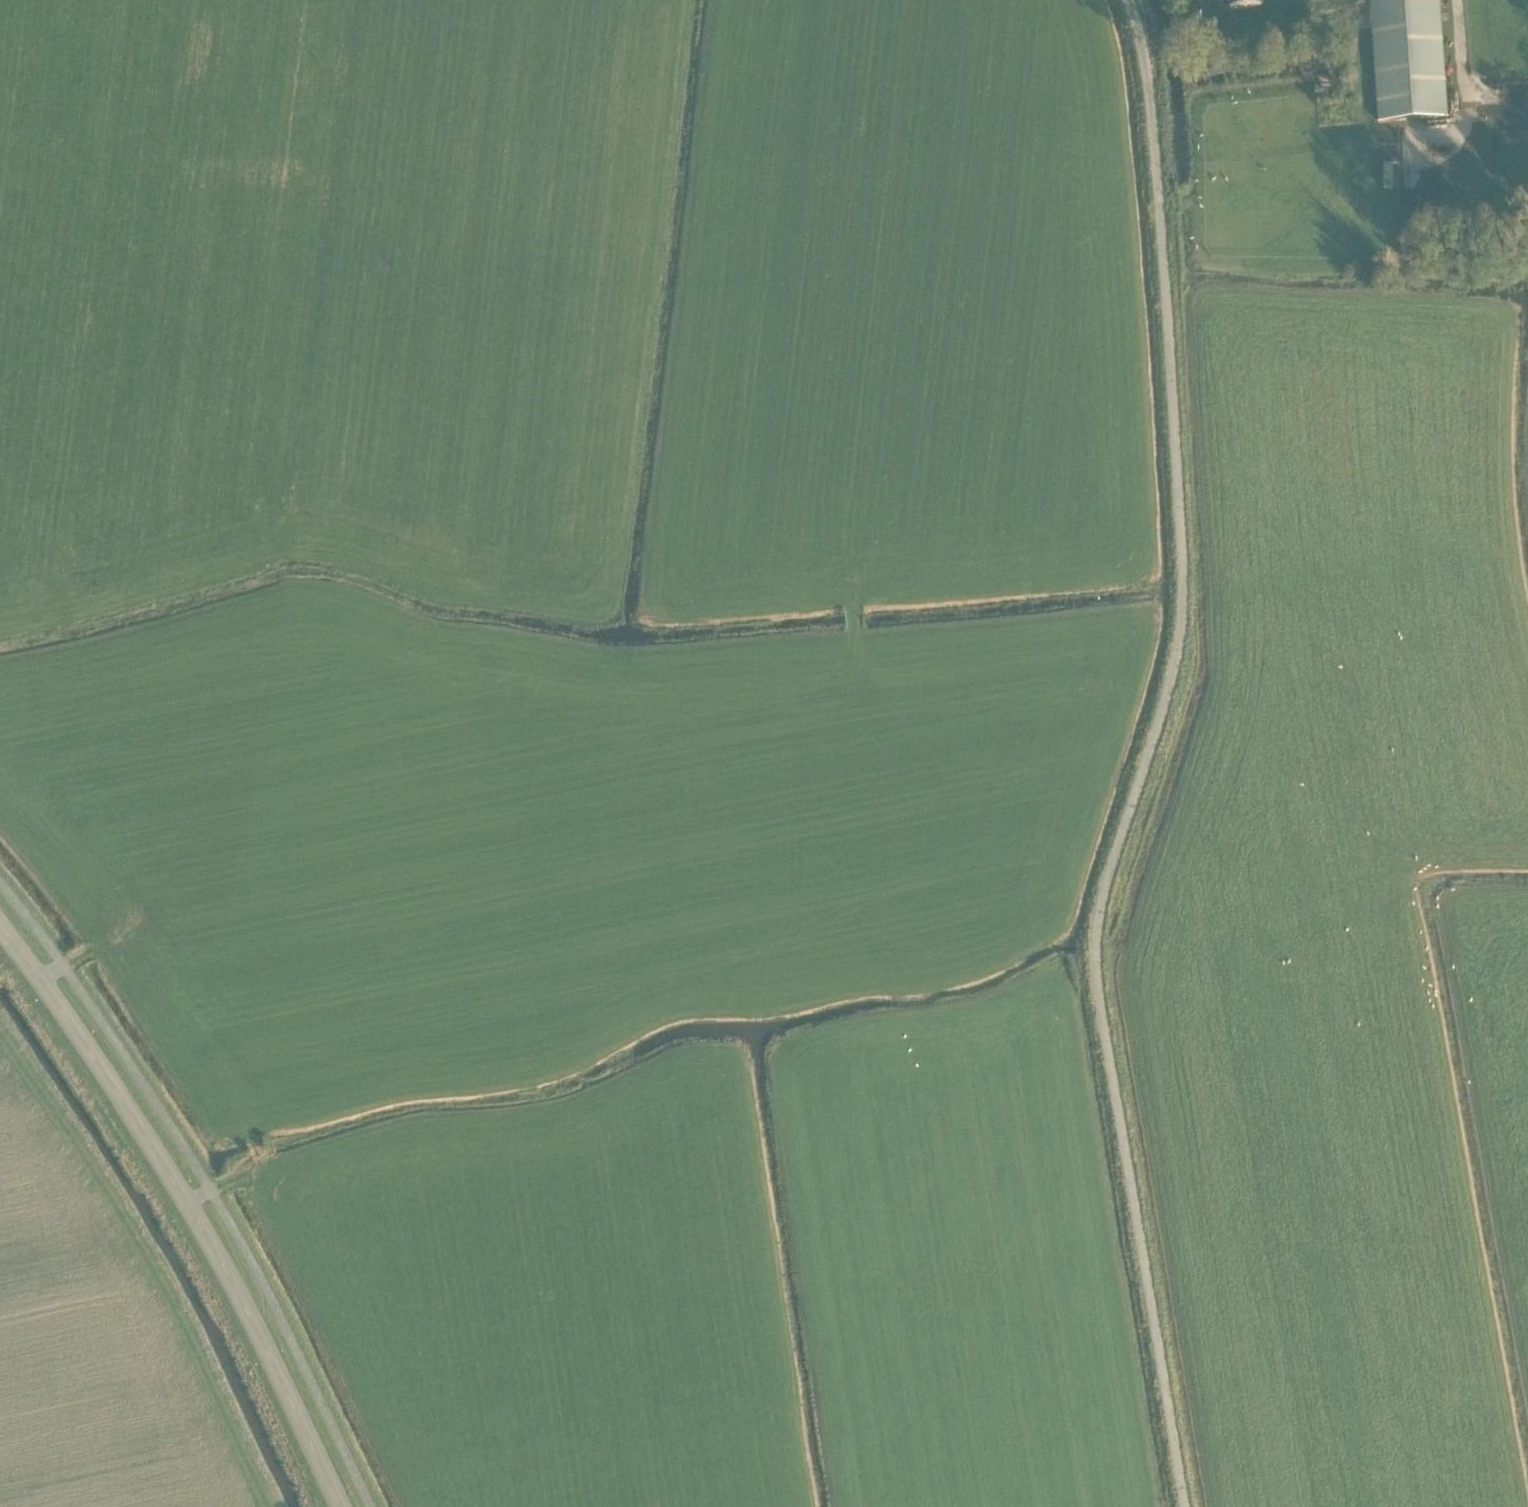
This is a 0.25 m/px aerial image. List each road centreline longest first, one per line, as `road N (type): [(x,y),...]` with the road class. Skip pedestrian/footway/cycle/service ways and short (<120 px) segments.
road 1 (unclassified): [(1183,1506),(1096,966),(1111,870),(1180,656),(1186,590),(1154,97),(1131,0)]
road 2 (secondary): [(341,1506),(203,1231),(121,1098),(0,929)]

